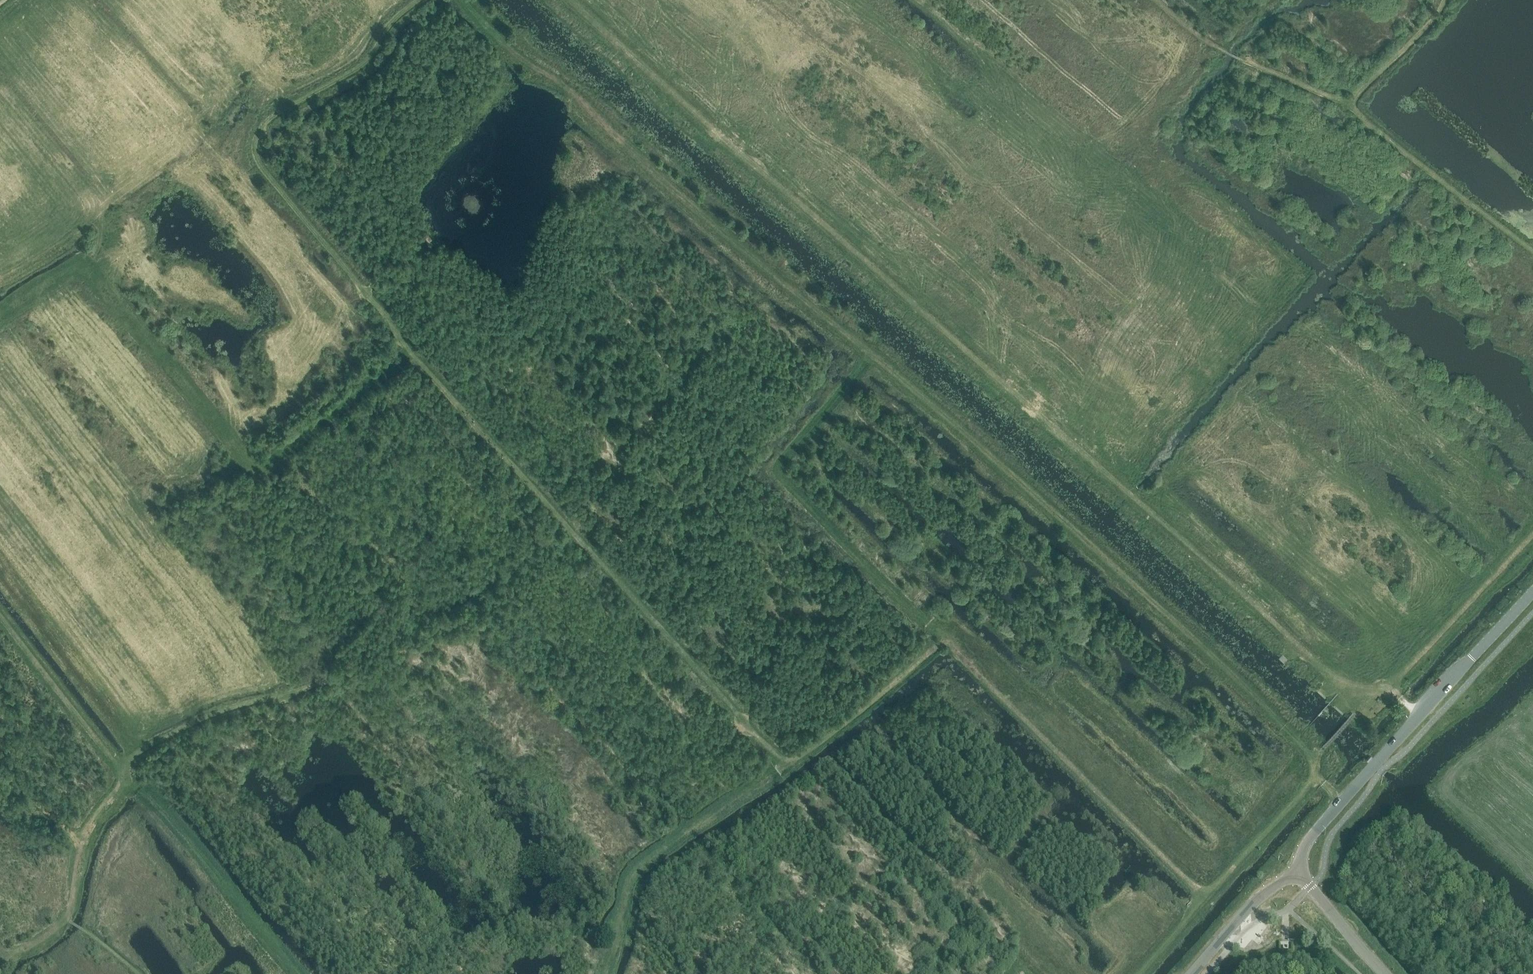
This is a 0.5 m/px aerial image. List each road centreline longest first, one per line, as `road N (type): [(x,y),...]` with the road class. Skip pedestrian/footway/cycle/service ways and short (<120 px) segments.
road 1 (track): [(1312,761),(1121,575),(568,89),(511,48),(466,0)]
road 2 (track): [(1333,675),(572,0)]
road 3 (track): [(419,0),(369,61),(263,124),(258,160),(406,349),(747,724)]
road 4 (track): [(747,724),(789,765),(948,641),(1206,898),(1298,801),(1316,774),(1312,761)]
road 5 (track): [(410,352),(283,459),(260,466),(244,461),(87,267),(78,264),(0,315)]
road 6 (track): [(948,641),(784,477),(784,464),(870,357)]
road 7 (tertiary): [(1297,873),(1313,834),(1532,593)]
road 8 (track): [(789,765),(631,875),(606,973)]
road 9 (track): [(298,973),(186,835),(139,790)]
road 10 (track): [(1532,254),(1349,104)]
road 11 (track): [(1154,0),(1226,52),(1349,104)]
road 12 (track): [(1386,686),(1532,533)]
road 13 (track): [(0,608),(122,763)]
road 14 (track): [(122,763),(204,717),(289,691)]
road 15 (tertiary): [(1193,973),(1264,895),(1297,873)]
road 16 (track): [(1349,104),(1444,0)]
road 17 (tertiary): [(1386,973),(1297,873)]
road 18 (track): [(86,844),(40,805),(0,752)]

